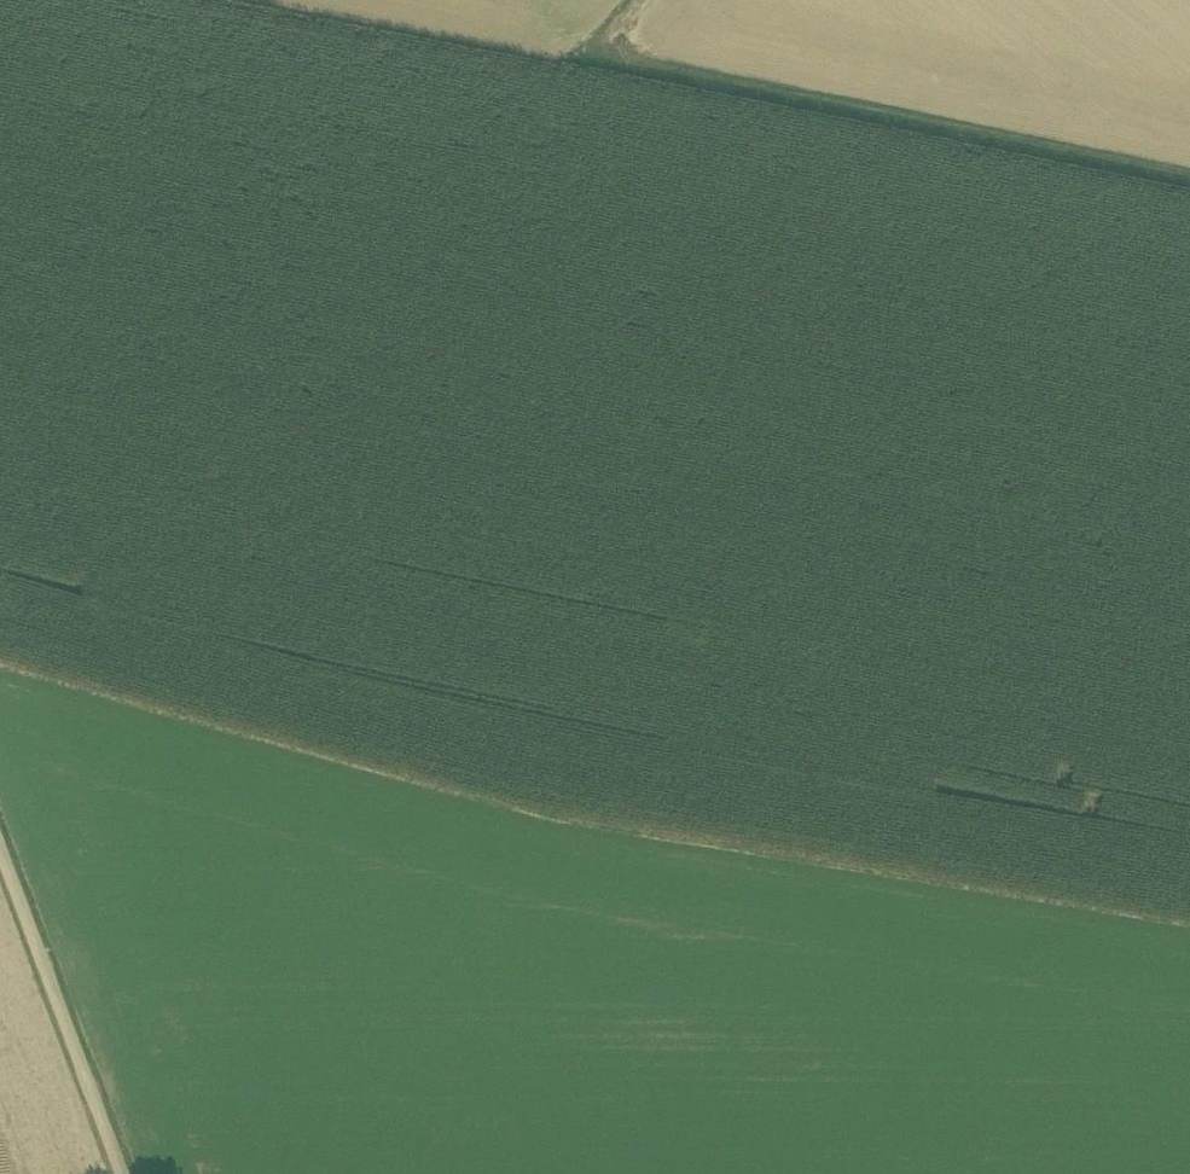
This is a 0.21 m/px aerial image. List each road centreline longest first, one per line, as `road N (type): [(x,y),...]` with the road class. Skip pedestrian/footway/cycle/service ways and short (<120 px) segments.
road 1 (unclassified): [(0,857),(121,1173)]

